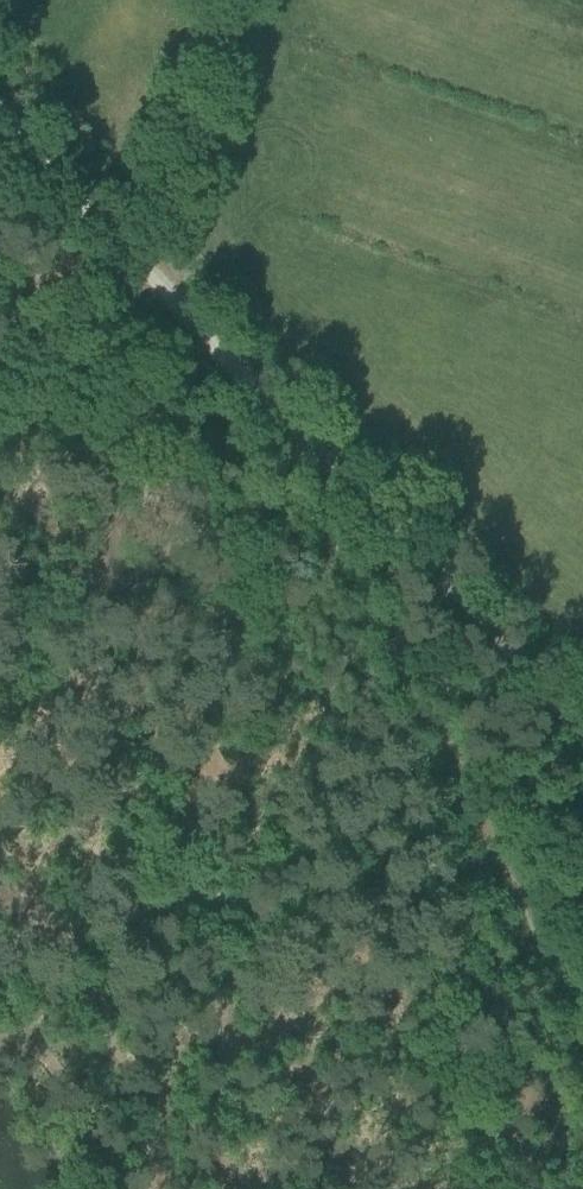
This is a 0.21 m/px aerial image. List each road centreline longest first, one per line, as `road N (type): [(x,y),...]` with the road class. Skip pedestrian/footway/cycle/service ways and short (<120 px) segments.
road 1 (unclassified): [(582,696),(0,93)]

